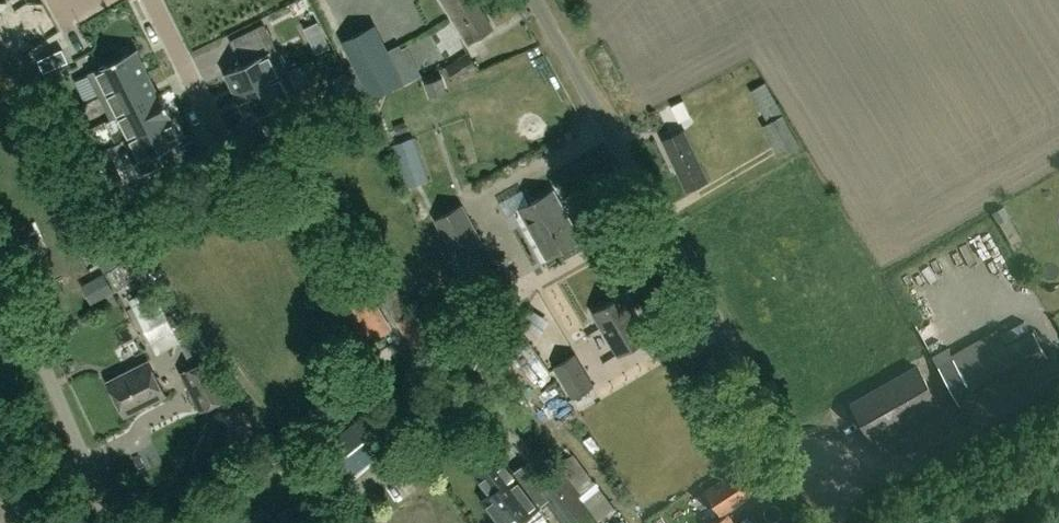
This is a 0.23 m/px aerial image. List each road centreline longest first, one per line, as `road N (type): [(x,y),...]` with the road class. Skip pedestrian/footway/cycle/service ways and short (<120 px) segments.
road 1 (residential): [(1058,401),(830,522),(536,0)]
road 2 (residential): [(109,522),(0,263)]
road 3 (residential): [(150,0),(216,135)]

